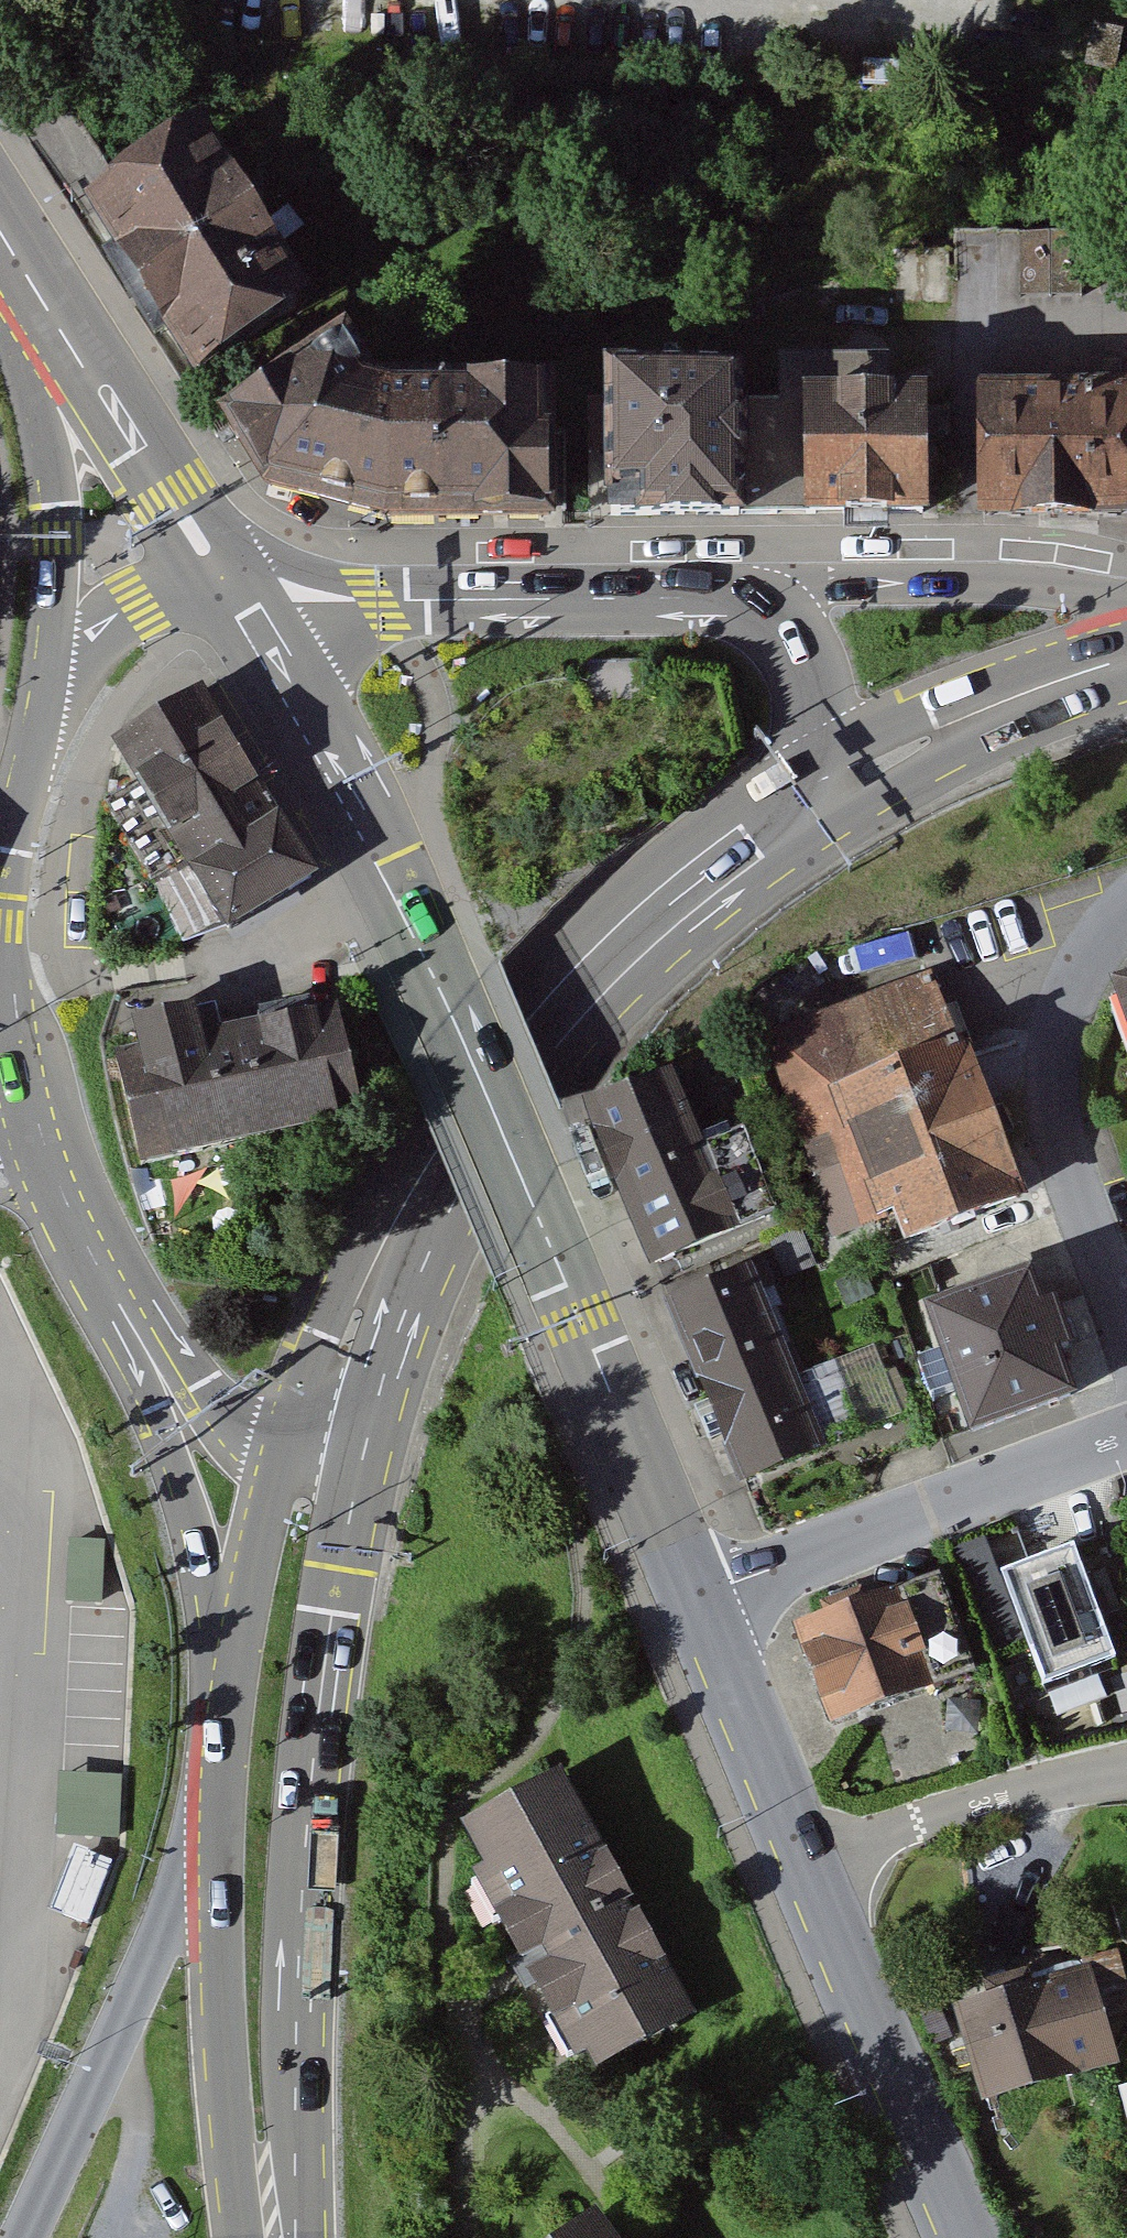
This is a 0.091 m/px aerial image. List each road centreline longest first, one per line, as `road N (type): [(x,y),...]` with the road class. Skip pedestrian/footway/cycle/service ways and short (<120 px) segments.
road 1 (tertiary): [(230,590),(273,656),(453,1015),(696,1599)]
road 2 (primary): [(295,2237),(311,1785),(340,1564),(368,1435)]
road 3 (primary): [(804,789),(660,887),(572,974),(428,1165),(389,1237)]
road 4 (secondary): [(733,597),(230,590)]
road 5 (residential): [(223,1821),(155,1931),(23,2237)]
road 6 (residential): [(696,1599),(1126,1436)]
road 7 (residential): [(1126,1331),(1060,1140),(1051,1087),(1053,1037),(1077,973),(1126,910)]
road 8 (secondary): [(0,235),(35,363),(53,501),(53,676)]
road 9 (secondary): [(0,235),(230,590)]
road 10 (primary): [(223,1821),(230,2103),(259,2237)]
road 11 (tertiary): [(806,1868),(961,2237)]
road 12 (secondary): [(1126,613),(1107,600),(1021,584),(934,581),(733,597)]
road 13 (secondary): [(18,1037),(57,1181),(165,1379)]
road 14 (secondary): [(53,676),(5,871),(3,926),(18,1037)]
road 15 (primary): [(1126,660),(1038,689),(804,789)]
road 16 (secondary): [(165,1379),(226,1719)]
road 17 (residential): [(806,1868),(917,1822),(1126,1768)]
road 18 (tertiary): [(696,1599),(806,1868)]
road 19 (primary): [(286,1451),(249,1583),(226,1719)]
road 20 (primary): [(389,1237),(322,1339),(286,1451)]
road 21 (secondary): [(804,789),(824,722),(809,671),(782,632),(733,597)]
road 22 (secondary): [(230,590),(139,600),(109,618),(53,676)]
road 23 (primary): [(368,1435),(384,1377),(389,1237)]
road 24 (secondary): [(165,1379),(239,1438),(286,1451)]

